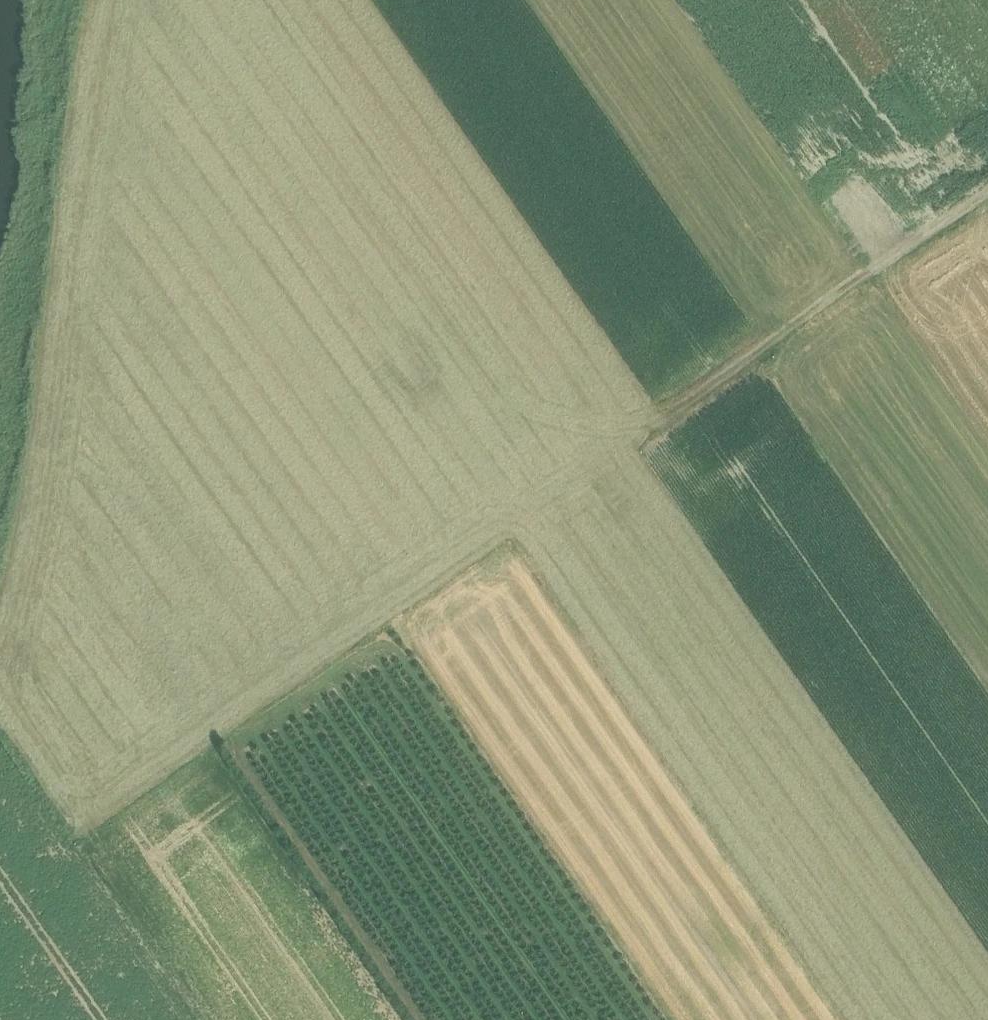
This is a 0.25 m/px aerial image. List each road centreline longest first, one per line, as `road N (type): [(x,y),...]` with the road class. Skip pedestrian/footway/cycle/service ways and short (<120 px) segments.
road 1 (track): [(84,820),(987,198)]

